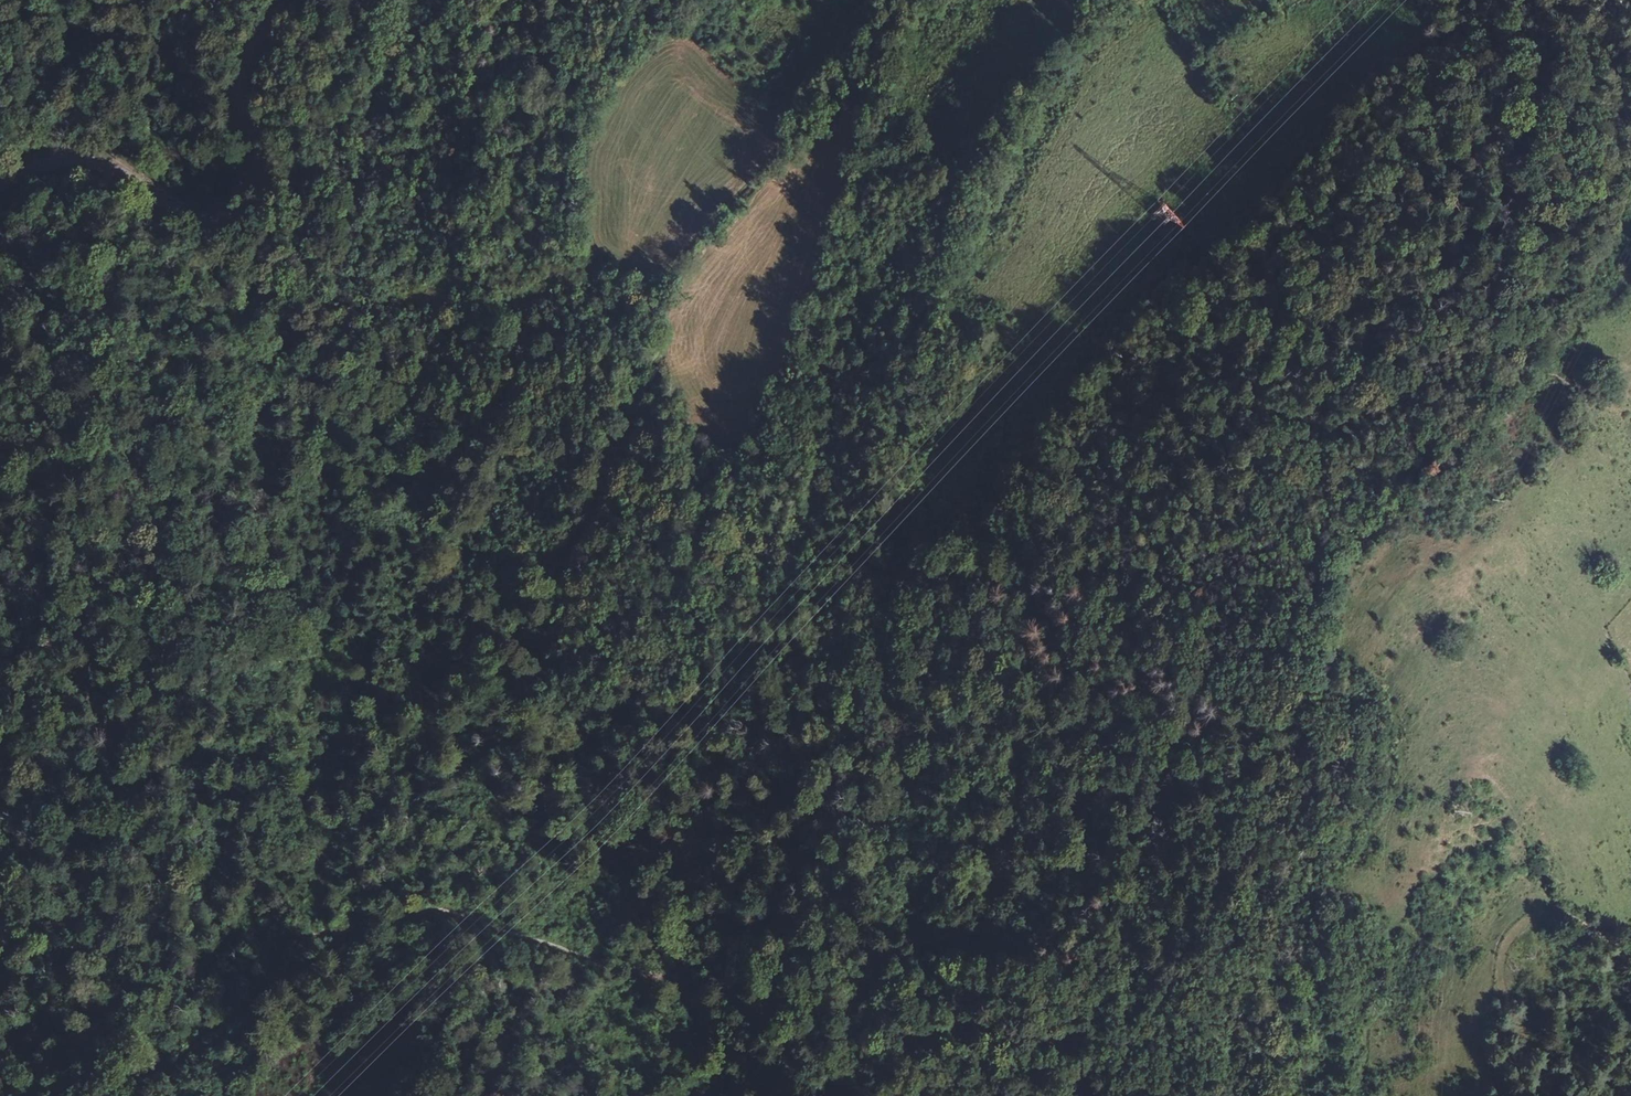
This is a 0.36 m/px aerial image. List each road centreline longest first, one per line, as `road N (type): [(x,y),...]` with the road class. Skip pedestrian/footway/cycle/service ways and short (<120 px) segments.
road 1 (track): [(895,16),(747,484),(701,543),(716,707),(713,783),(696,832),(692,928),(678,967),(637,970),(586,958),(500,924),(433,910),(349,929),(236,941),(180,962),(87,1023),(17,1095)]
road 2 (tertiary): [(0,187),(71,156),(129,178),(198,222),(220,227),(242,217),(259,180),(251,72),(281,0)]
road 3 (track): [(1548,1095),(1498,971),(1507,927),(1553,909),(1630,952)]

